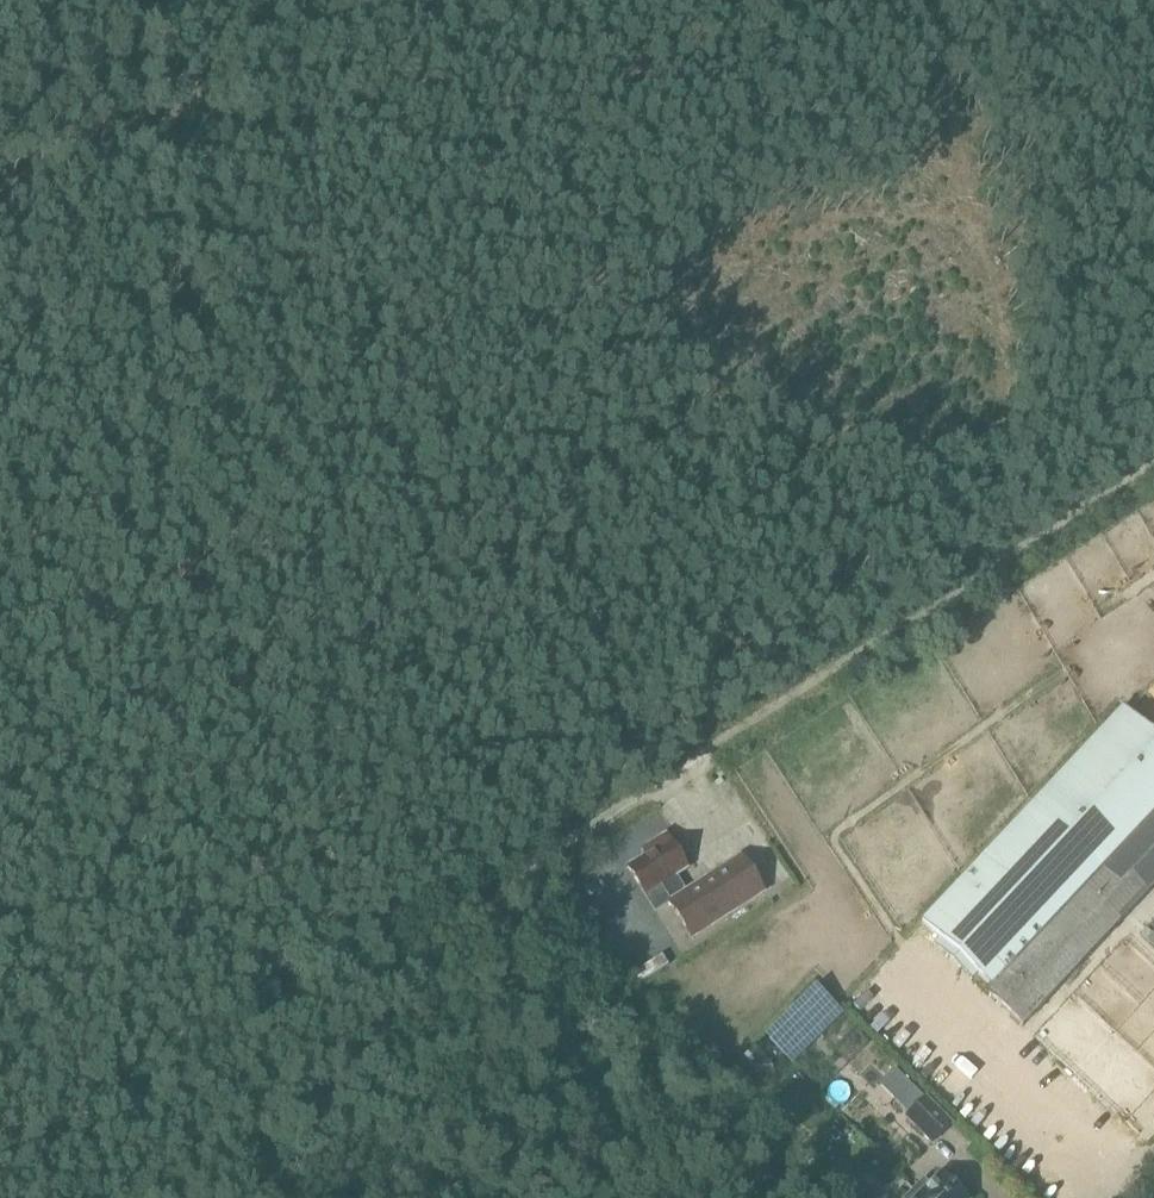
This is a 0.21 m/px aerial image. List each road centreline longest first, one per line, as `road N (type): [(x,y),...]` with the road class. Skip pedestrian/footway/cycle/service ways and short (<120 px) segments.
road 1 (track): [(747,723),(1153,471)]

